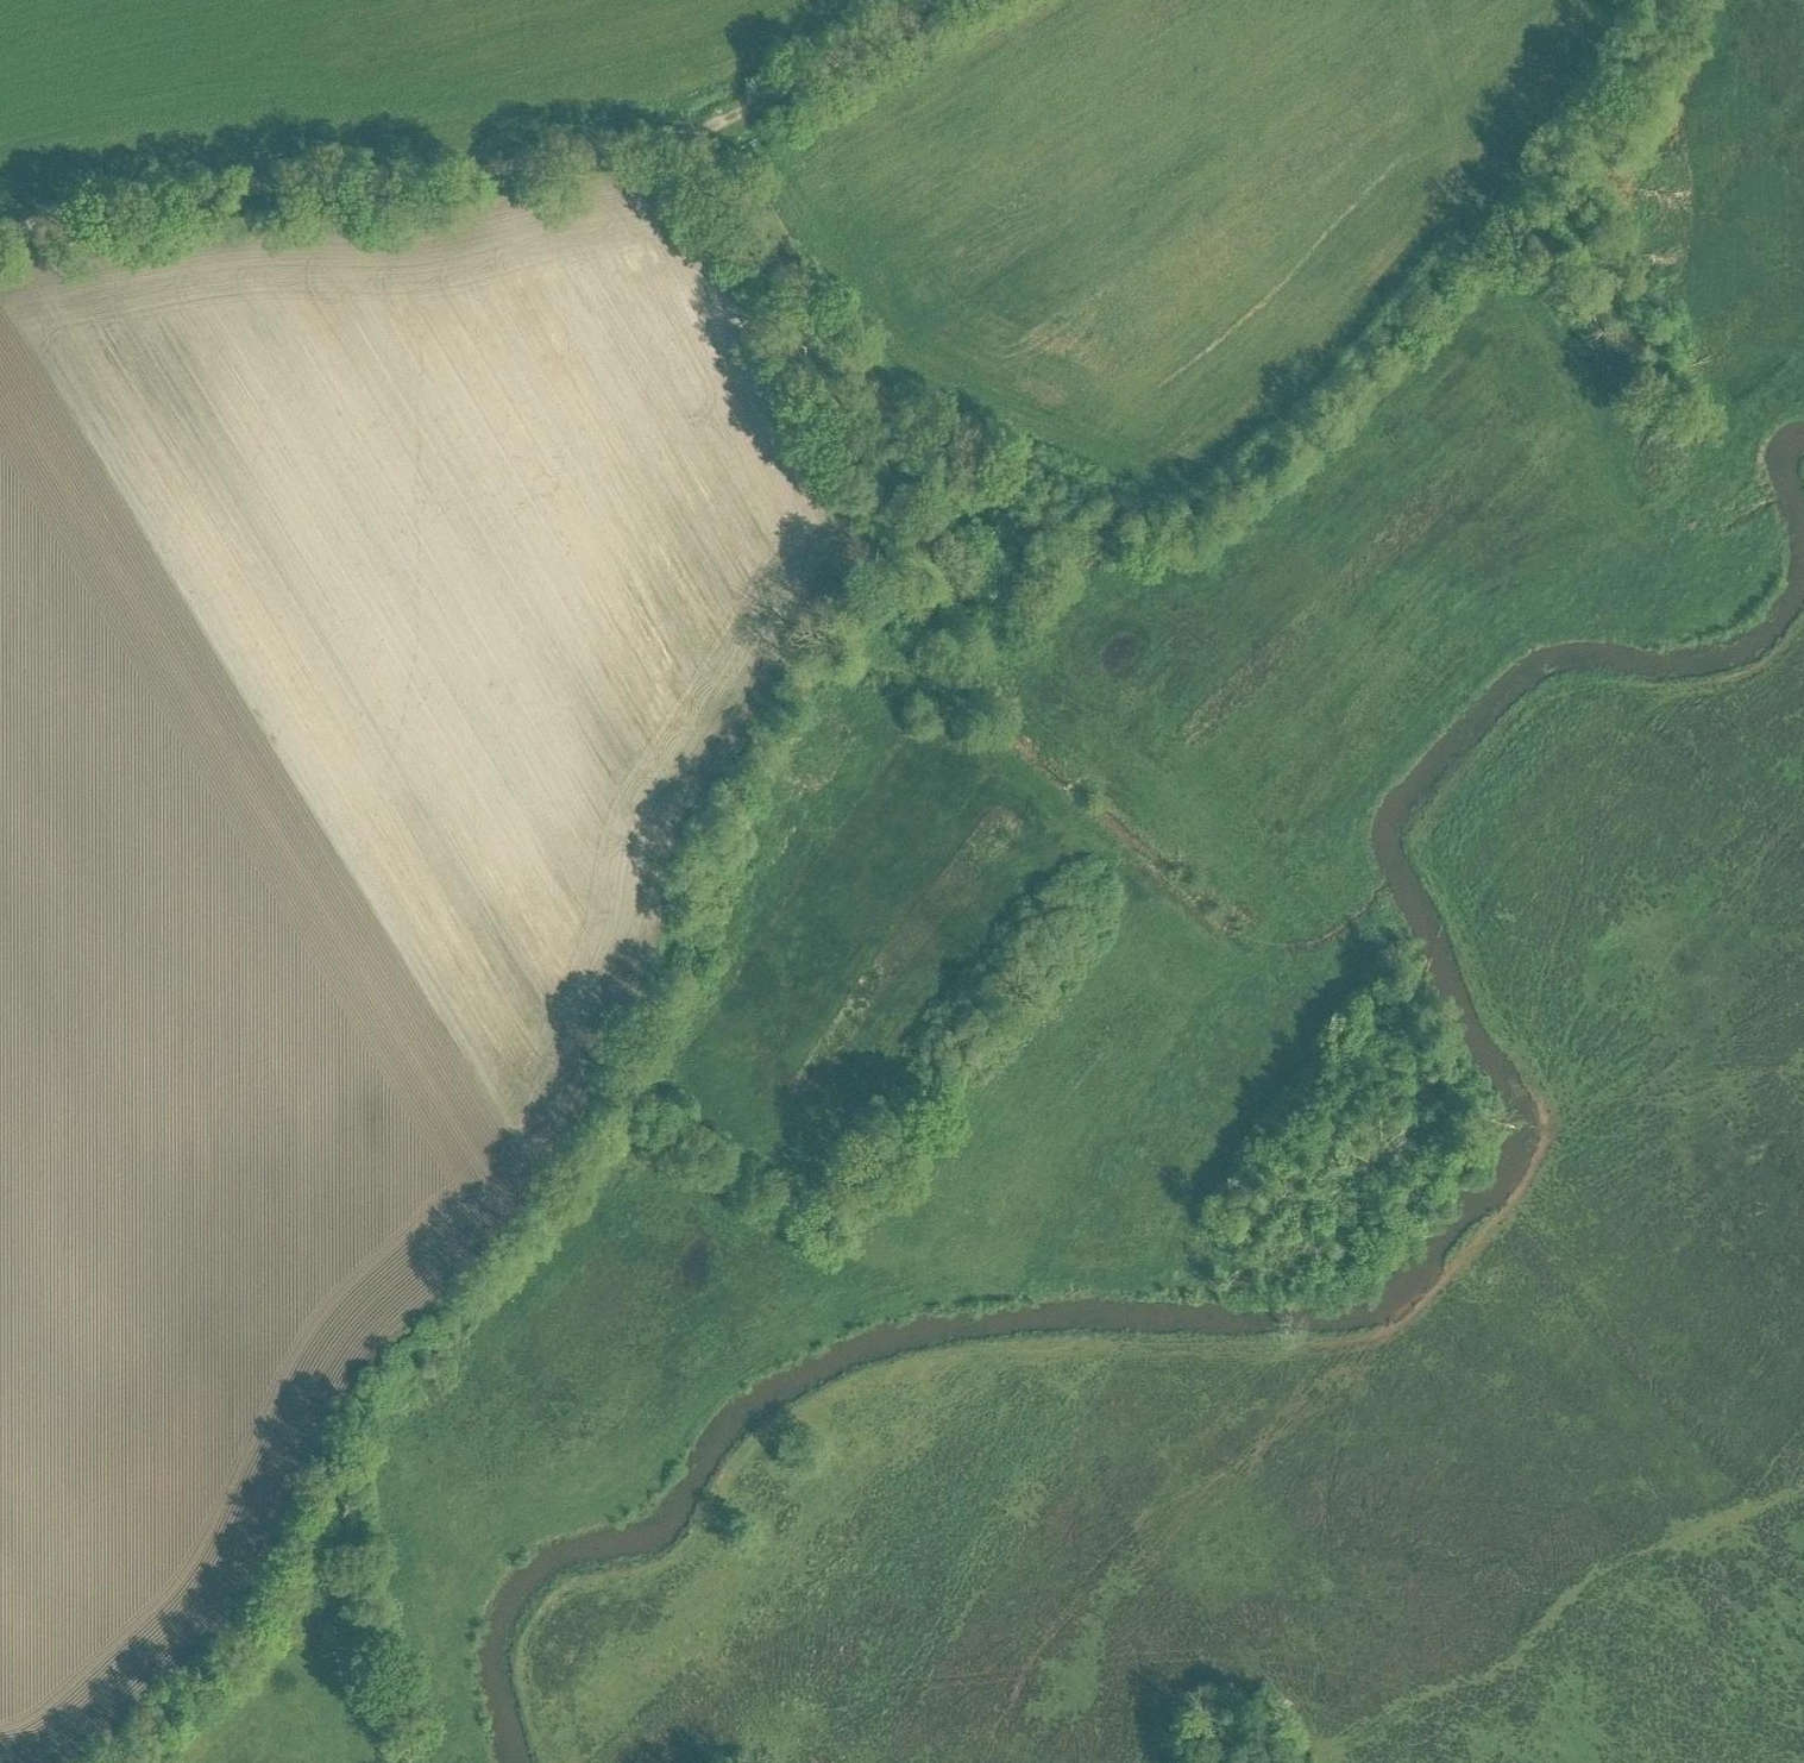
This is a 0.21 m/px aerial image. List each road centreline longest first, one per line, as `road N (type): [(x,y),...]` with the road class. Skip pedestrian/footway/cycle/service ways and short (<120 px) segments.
road 1 (unclassified): [(684,137),(427,180),(238,182),(0,231)]
road 2 (track): [(684,137),(739,114),(934,0)]

